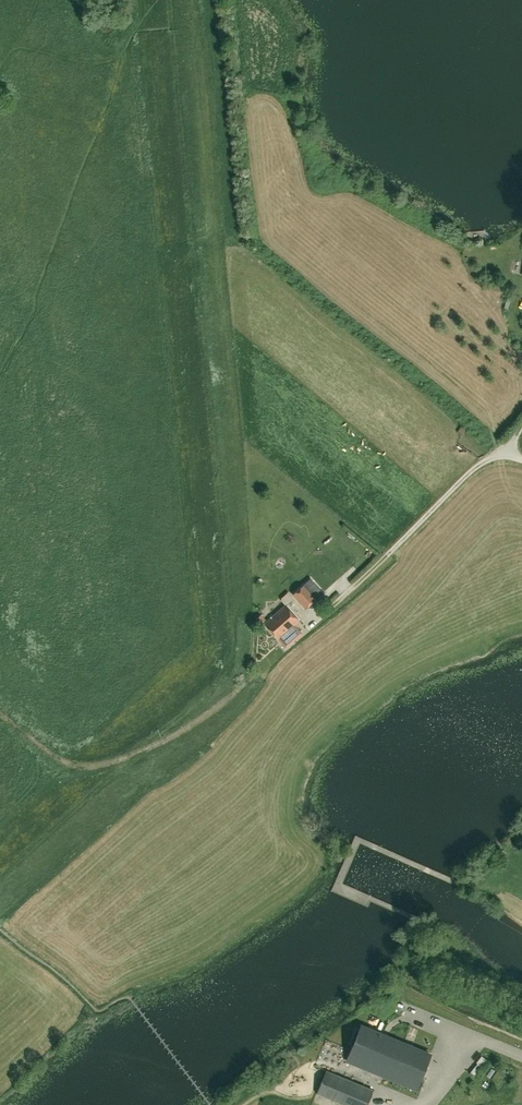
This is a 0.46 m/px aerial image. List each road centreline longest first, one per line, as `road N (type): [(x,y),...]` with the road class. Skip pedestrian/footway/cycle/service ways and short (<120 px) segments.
road 1 (track): [(223,702),(143,753),(89,766),(51,756),(0,714)]
road 2 (unclassified): [(520,459),(492,457),(477,465),(385,557)]

